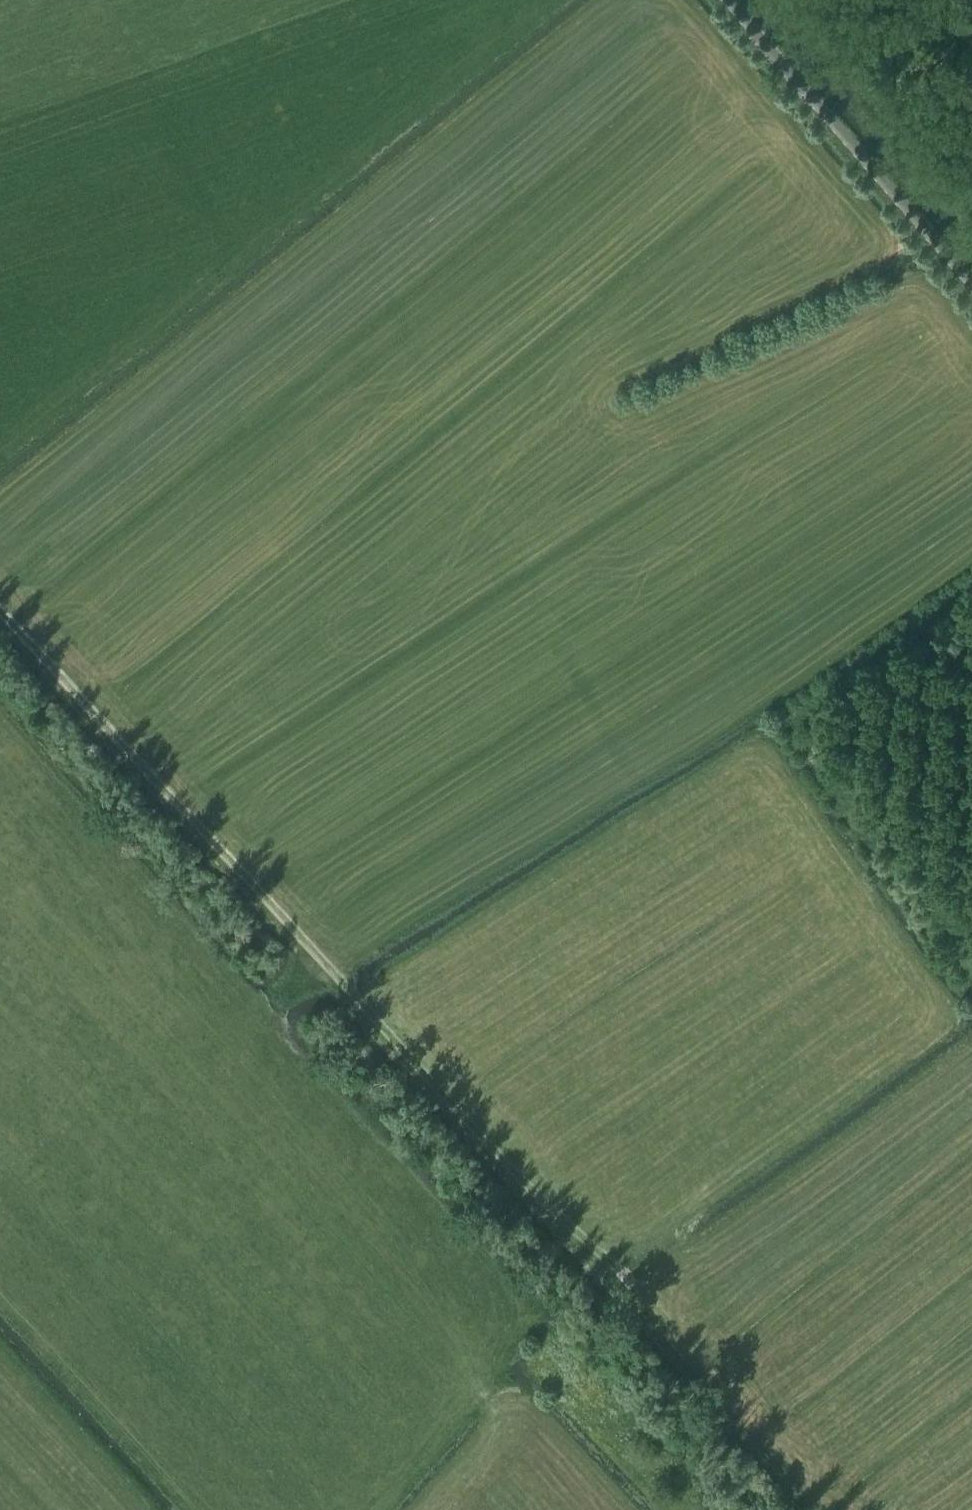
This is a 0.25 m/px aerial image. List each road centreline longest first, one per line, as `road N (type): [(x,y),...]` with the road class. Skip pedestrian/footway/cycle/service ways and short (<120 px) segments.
road 1 (track): [(619,1270),(543,1204),(0,610)]
road 2 (unclassified): [(971,285),(729,0)]

